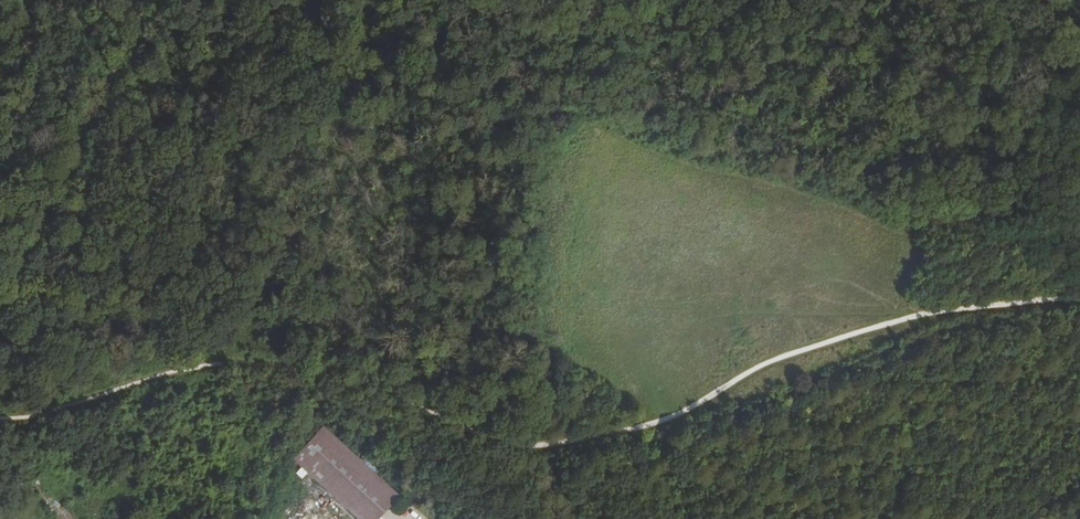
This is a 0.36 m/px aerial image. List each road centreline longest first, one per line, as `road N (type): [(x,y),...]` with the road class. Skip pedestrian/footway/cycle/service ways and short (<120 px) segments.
road 1 (track): [(0,418),(41,418),(155,378),(244,363),(325,379),(518,450),(657,423),(758,368),(879,326),(1079,298)]
road 2 (track): [(143,0),(0,287)]
road 3 (track): [(84,518),(31,470),(41,418)]

